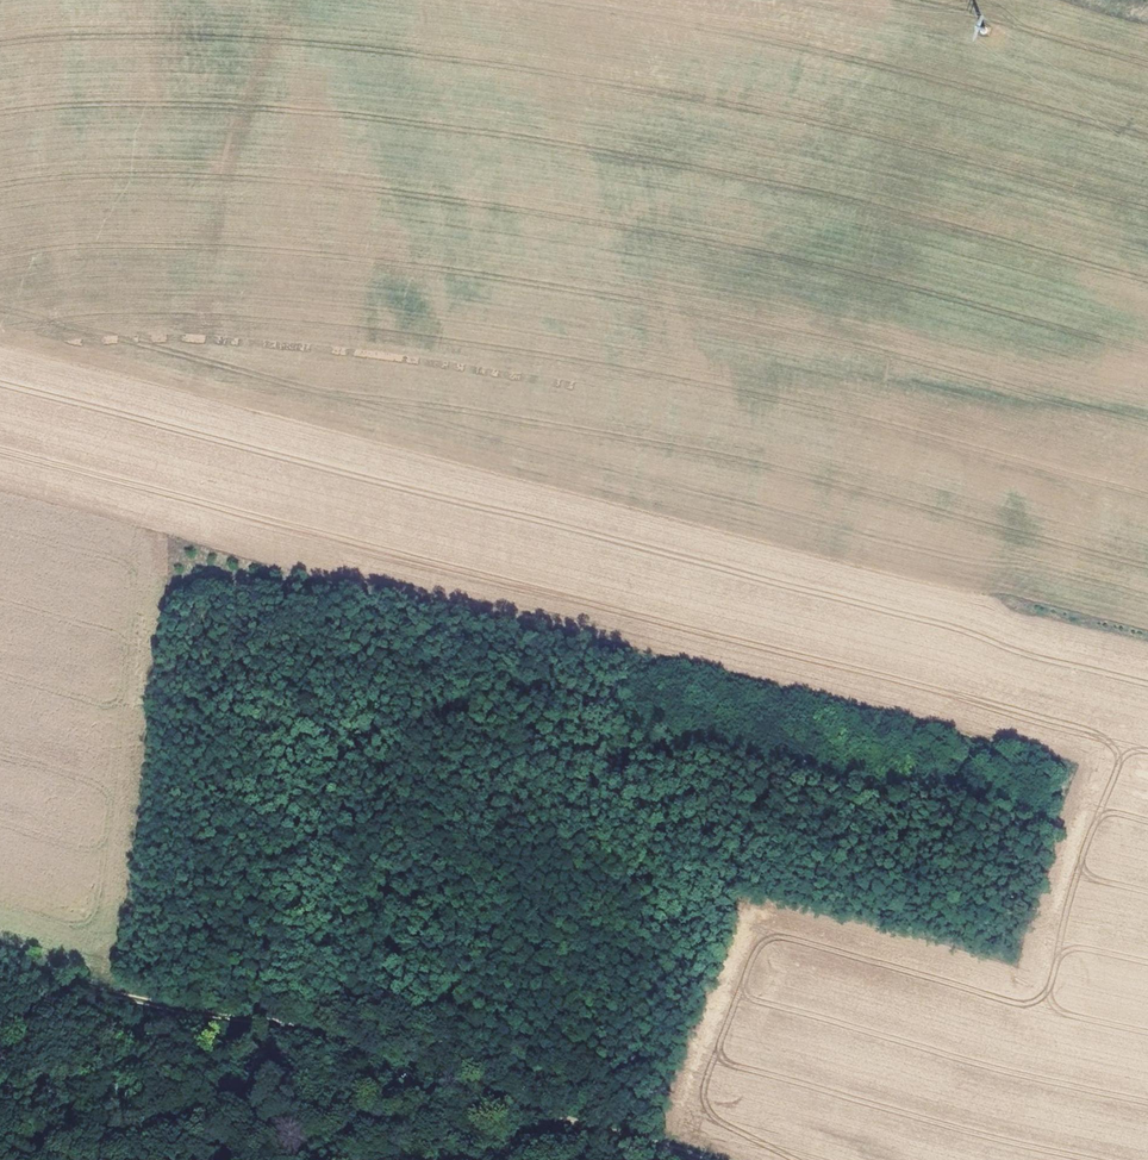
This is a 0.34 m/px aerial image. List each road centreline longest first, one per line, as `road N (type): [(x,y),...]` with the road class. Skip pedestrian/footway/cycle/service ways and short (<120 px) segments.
road 1 (track): [(0,966),(294,1023),(686,1159)]

